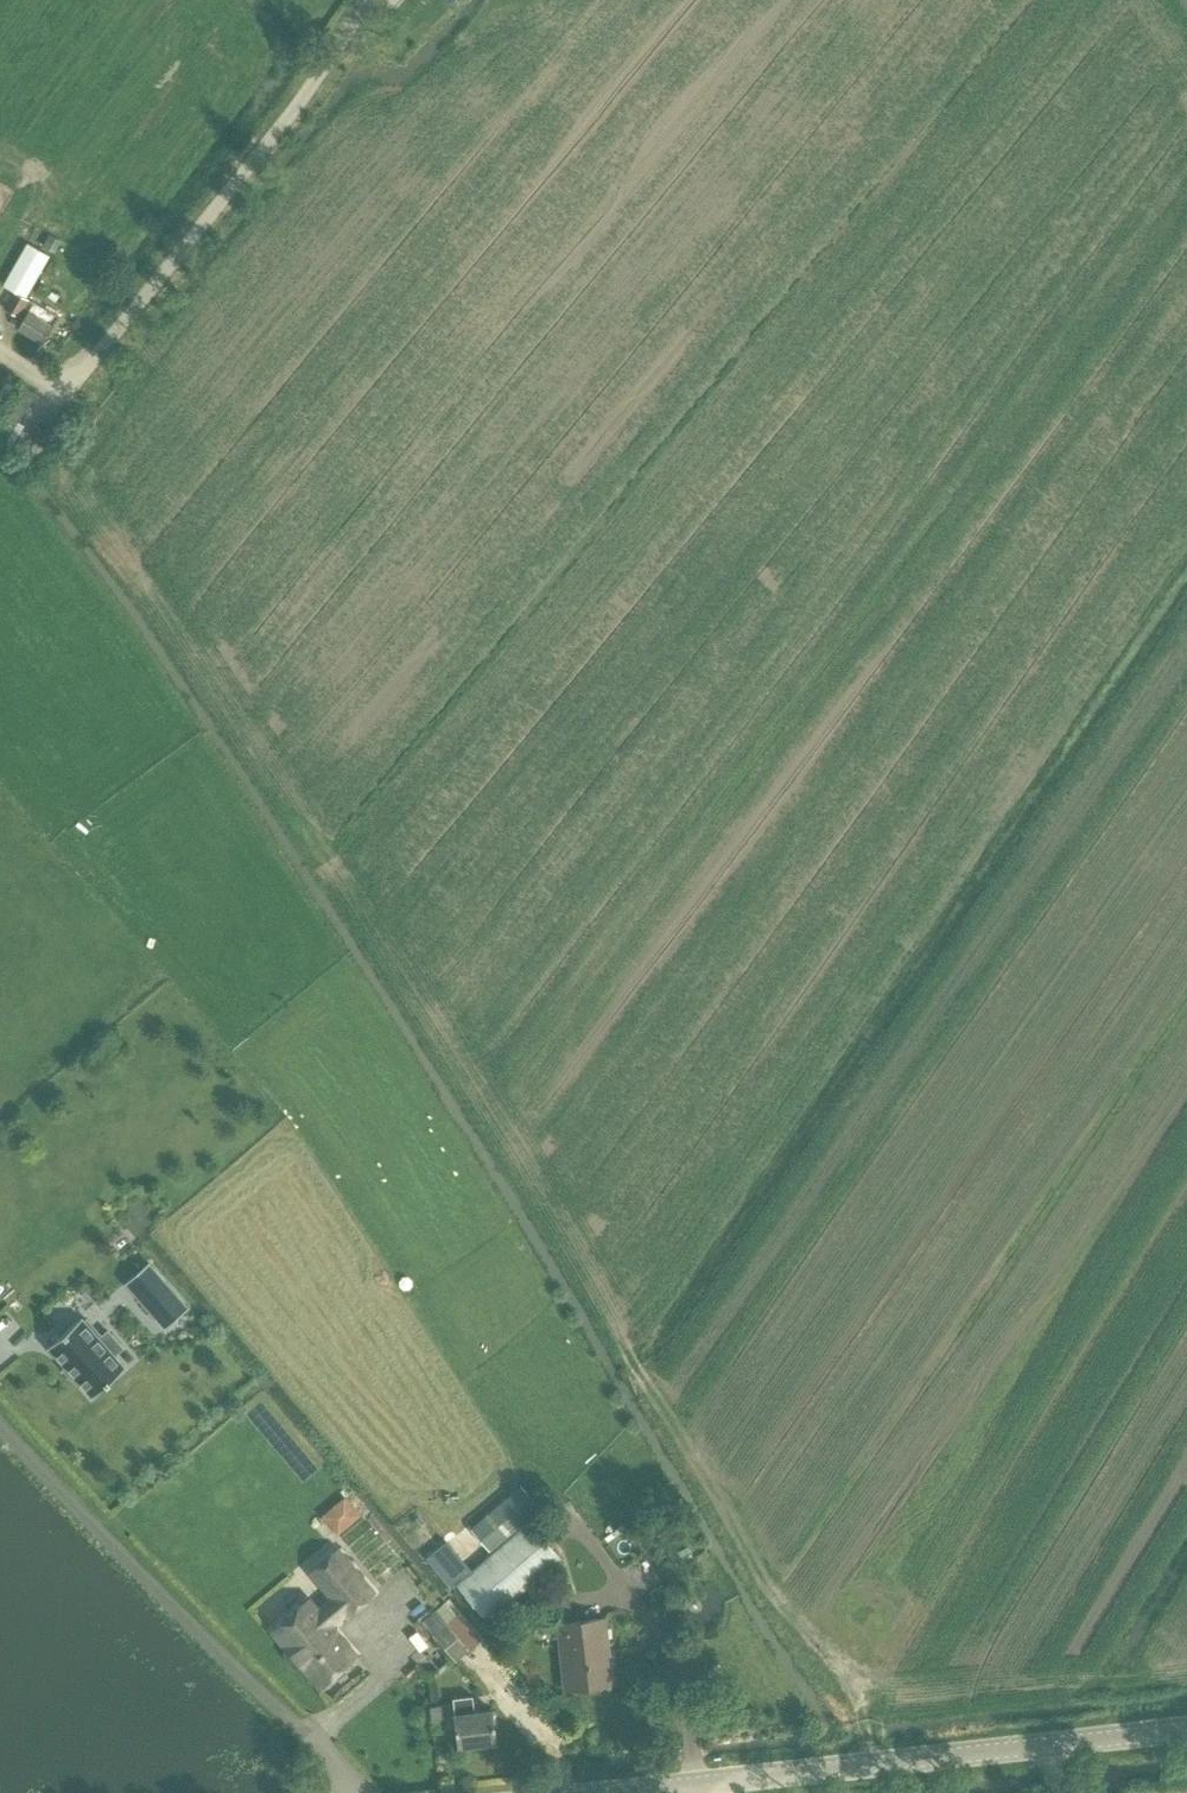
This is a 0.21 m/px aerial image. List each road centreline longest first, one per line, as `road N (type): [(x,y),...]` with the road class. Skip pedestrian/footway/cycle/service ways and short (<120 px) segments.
road 1 (tertiary): [(621,1792),(1186,1724)]

